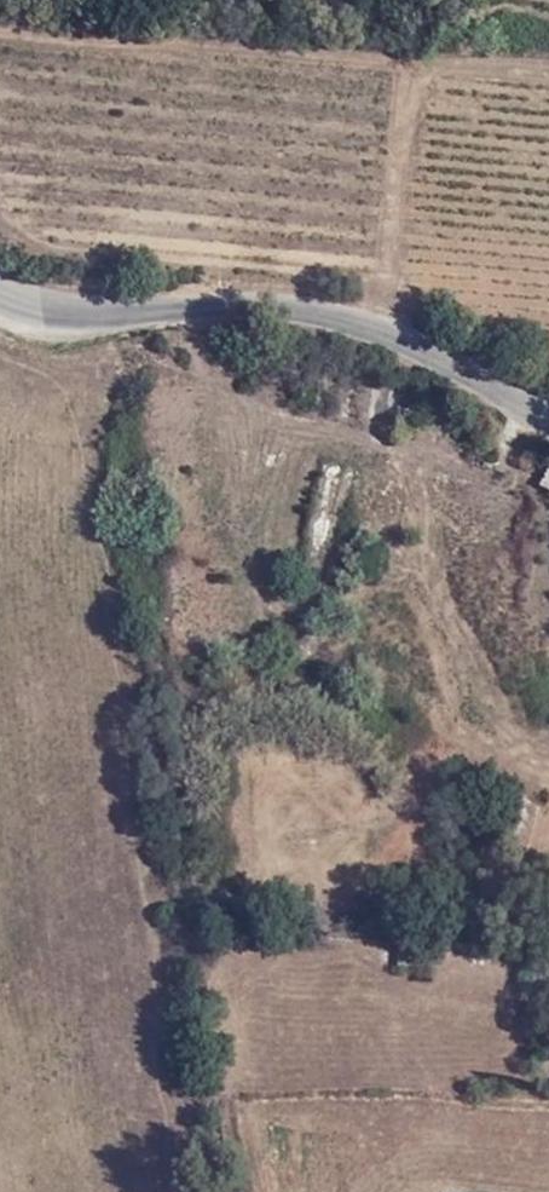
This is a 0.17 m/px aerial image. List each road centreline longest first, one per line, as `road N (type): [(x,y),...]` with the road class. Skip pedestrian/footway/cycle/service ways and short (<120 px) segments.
road 1 (residential): [(0,298),(64,324),(305,315),(398,342),(548,432)]

